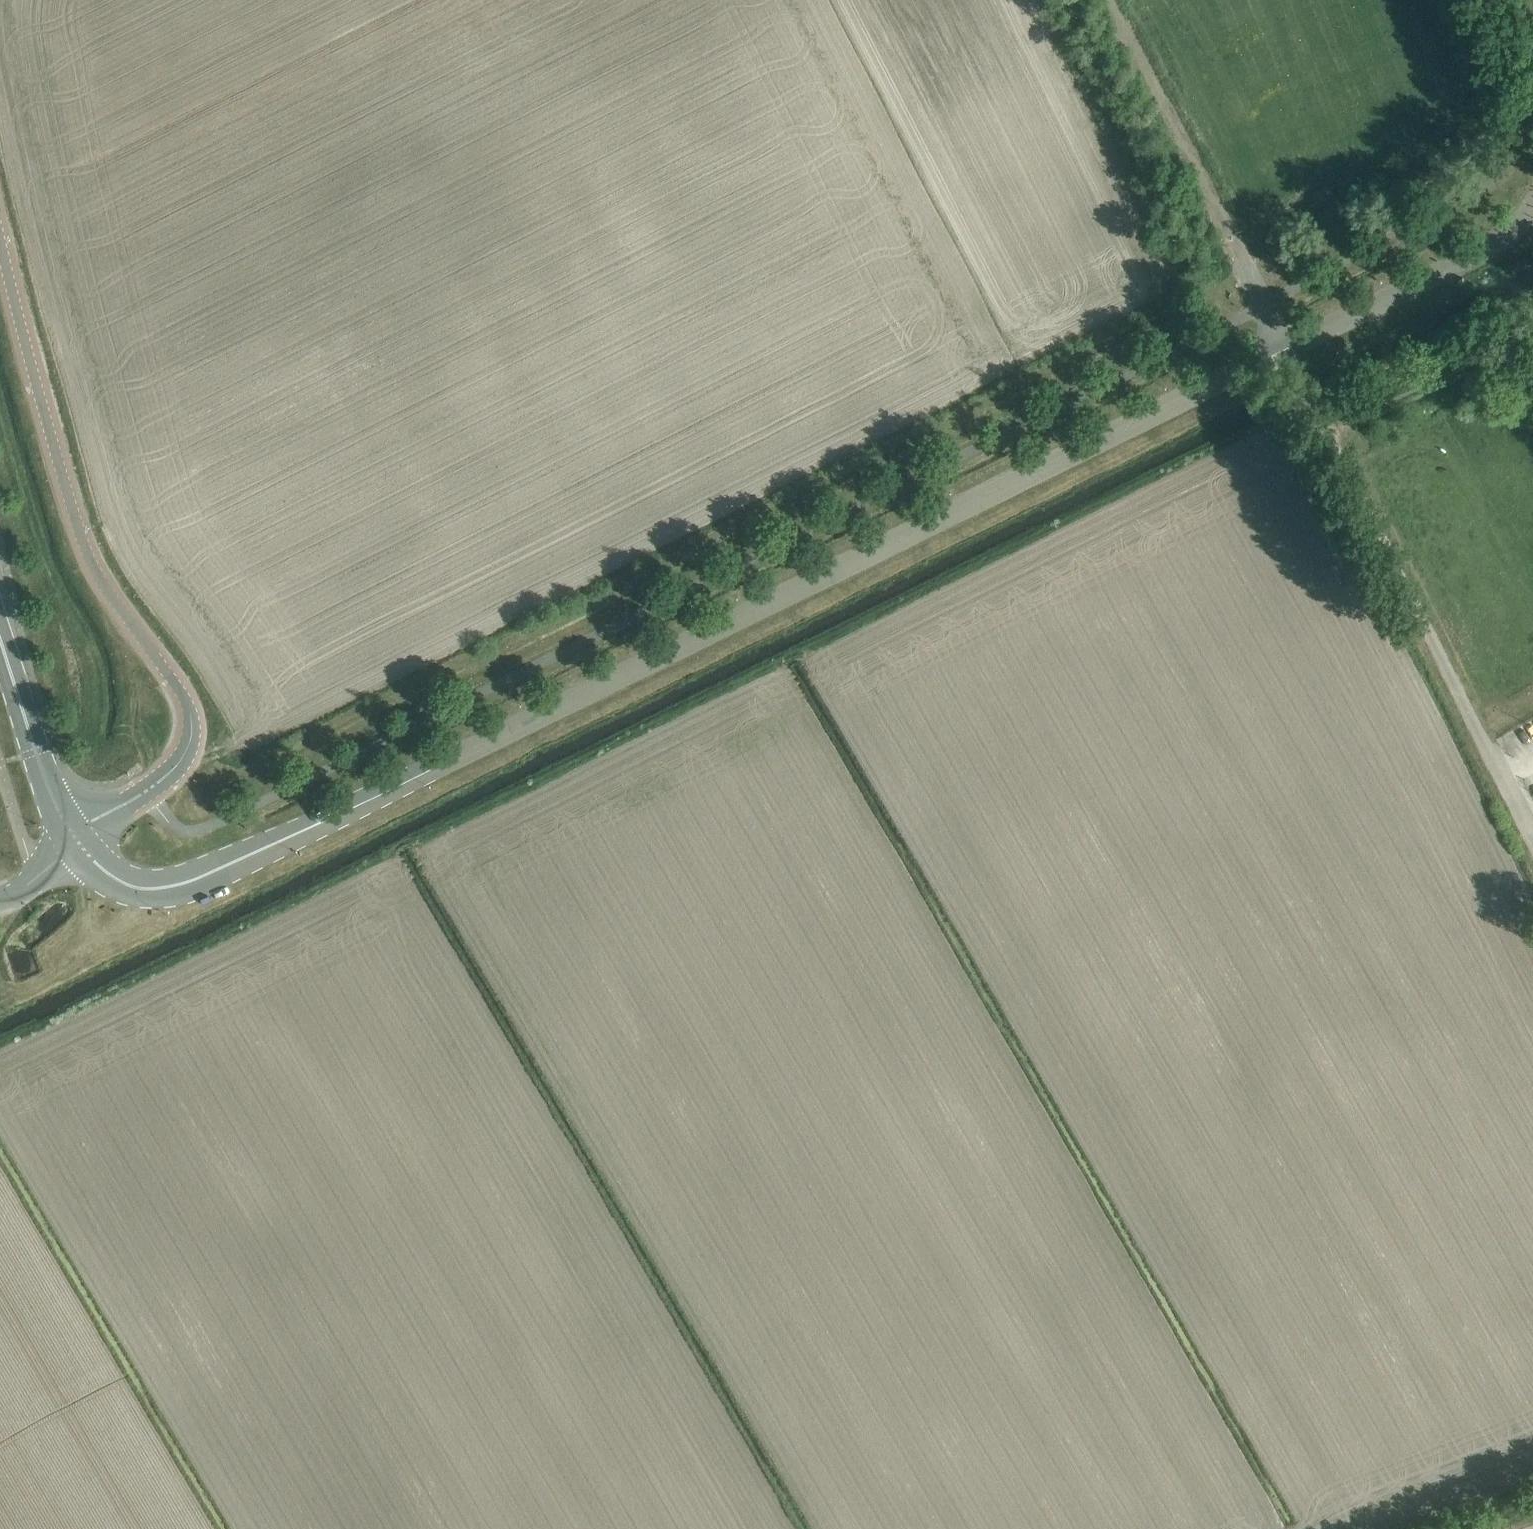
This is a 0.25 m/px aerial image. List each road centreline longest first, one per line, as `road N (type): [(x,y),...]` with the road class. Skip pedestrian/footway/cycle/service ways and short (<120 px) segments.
road 1 (unclassified): [(1284,348),(380,796),(188,882),(134,888),(108,874),(74,839)]
road 2 (unclassified): [(0,213),(68,504),(91,563),(182,696),(191,729),(181,757),(140,796),(74,839)]
road 3 (unclassified): [(1532,834),(1284,348)]
road 4 (unclassified): [(1110,0),(1284,348)]
road 5 (unclassified): [(1284,348),(1493,243),(1532,203)]
road 6 (track): [(1325,428),(1532,330)]
road 7 (unclassified): [(74,839),(35,750),(0,628)]

